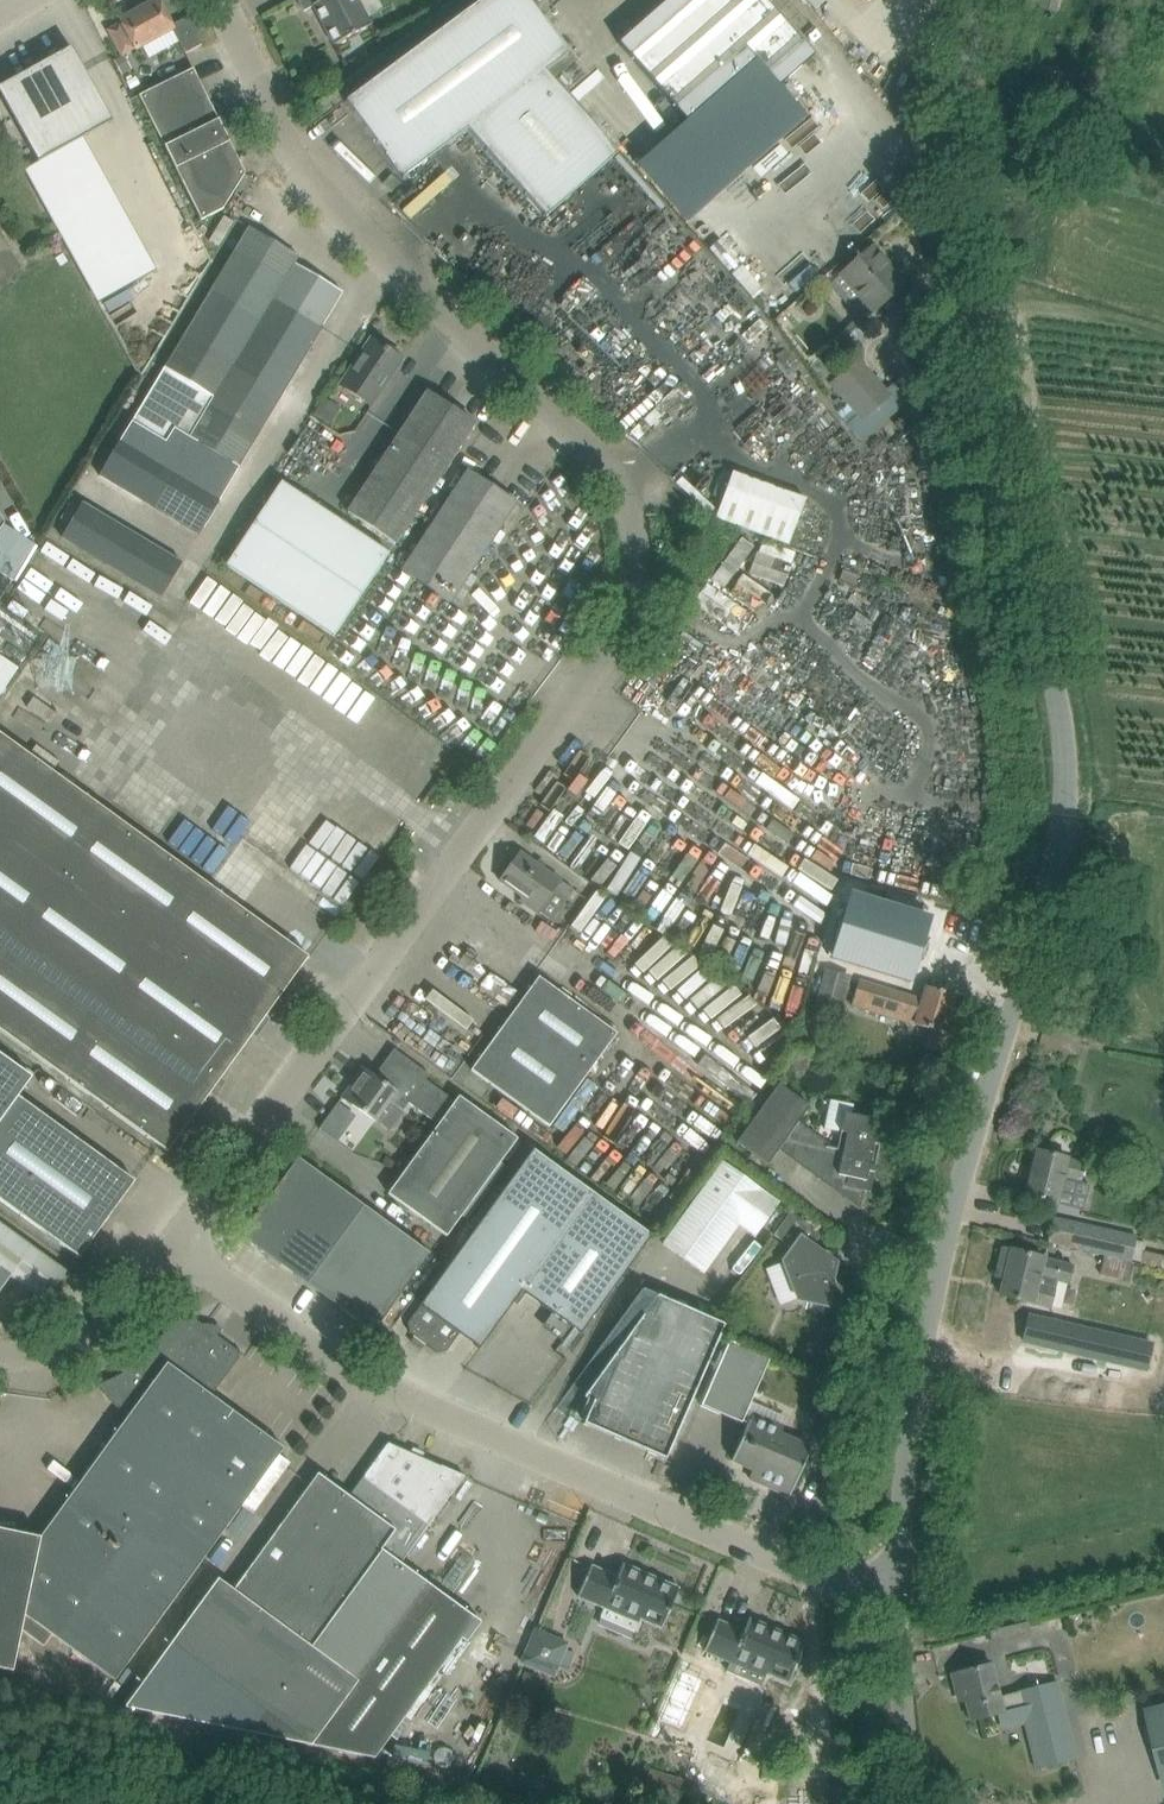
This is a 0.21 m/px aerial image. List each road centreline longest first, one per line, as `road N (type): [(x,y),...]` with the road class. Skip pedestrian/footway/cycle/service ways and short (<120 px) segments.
road 1 (unclassified): [(896,1612),(920,1363),(1065,814),(1060,705),(955,273),(945,181),(979,0)]
road 2 (unclassified): [(182,1247),(626,613),(642,576),(642,528),(626,486),(355,220),(275,112),(221,0)]
road 3 (unclassified): [(896,1612),(357,1375),(182,1247)]
road 4 (unclassified): [(182,1247),(119,1320),(63,1350),(0,1355)]
road 5 (unclassified): [(913,1803),(896,1612)]

